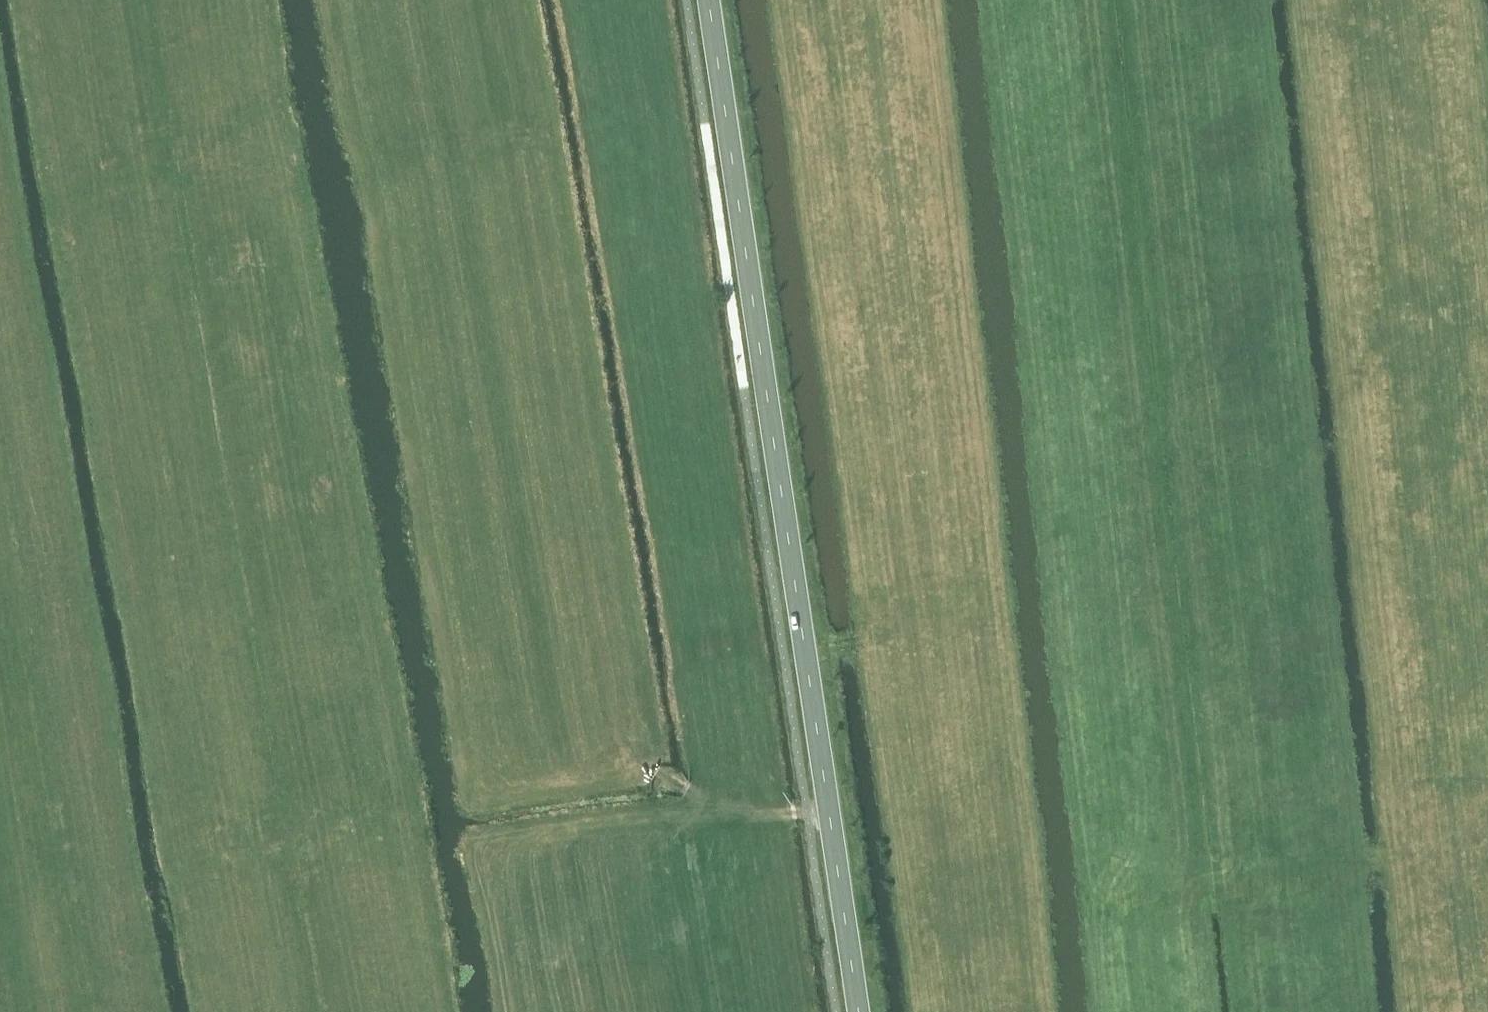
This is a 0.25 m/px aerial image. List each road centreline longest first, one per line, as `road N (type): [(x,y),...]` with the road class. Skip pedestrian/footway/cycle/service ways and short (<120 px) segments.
road 1 (tertiary): [(859,1011),(709,0)]

